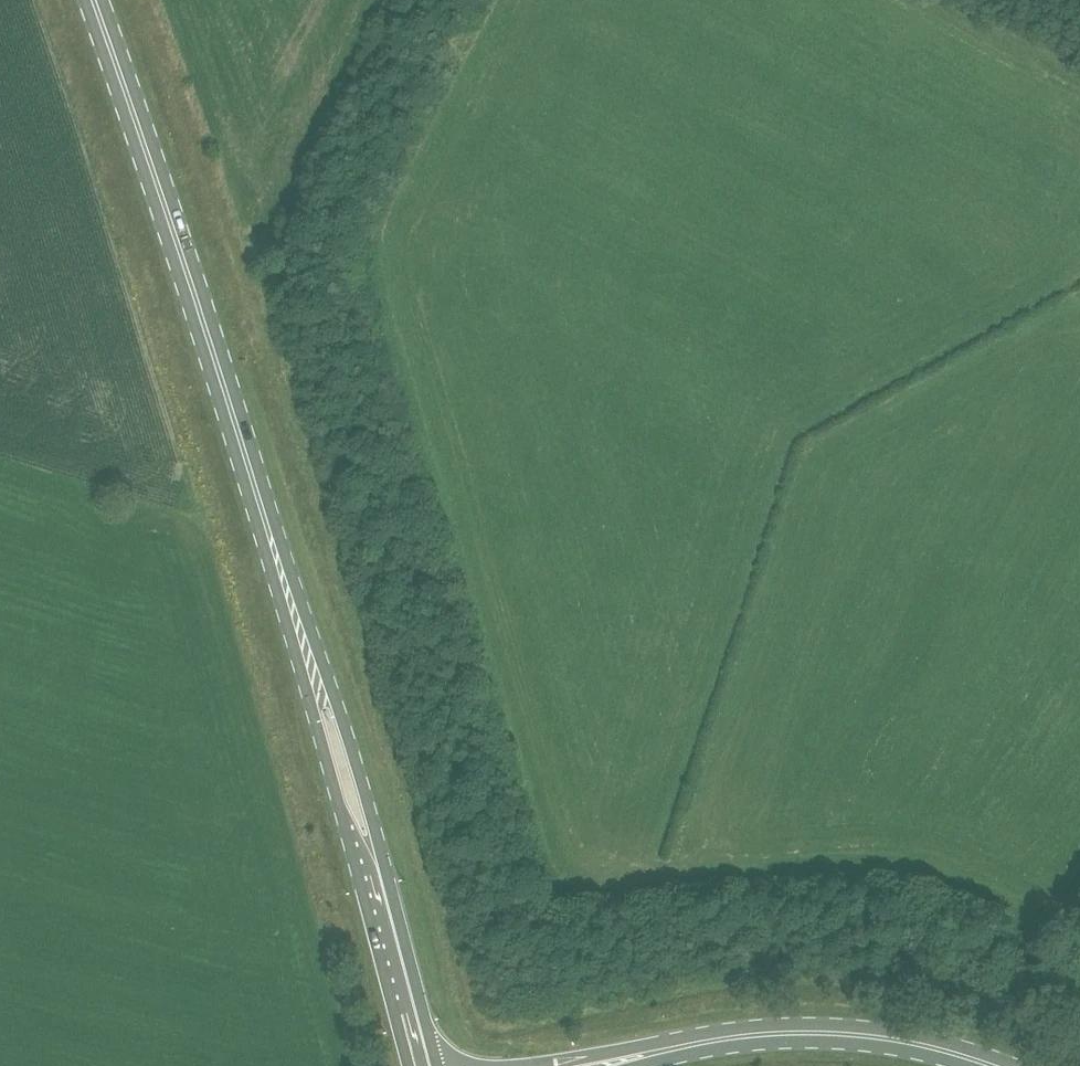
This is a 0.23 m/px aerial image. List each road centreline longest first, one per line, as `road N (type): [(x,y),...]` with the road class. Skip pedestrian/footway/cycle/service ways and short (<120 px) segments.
road 1 (primary): [(426,1065),(229,391),(91,0)]
road 2 (primary): [(978,1065),(920,1050),(781,1037),(712,1043),(631,1065)]

